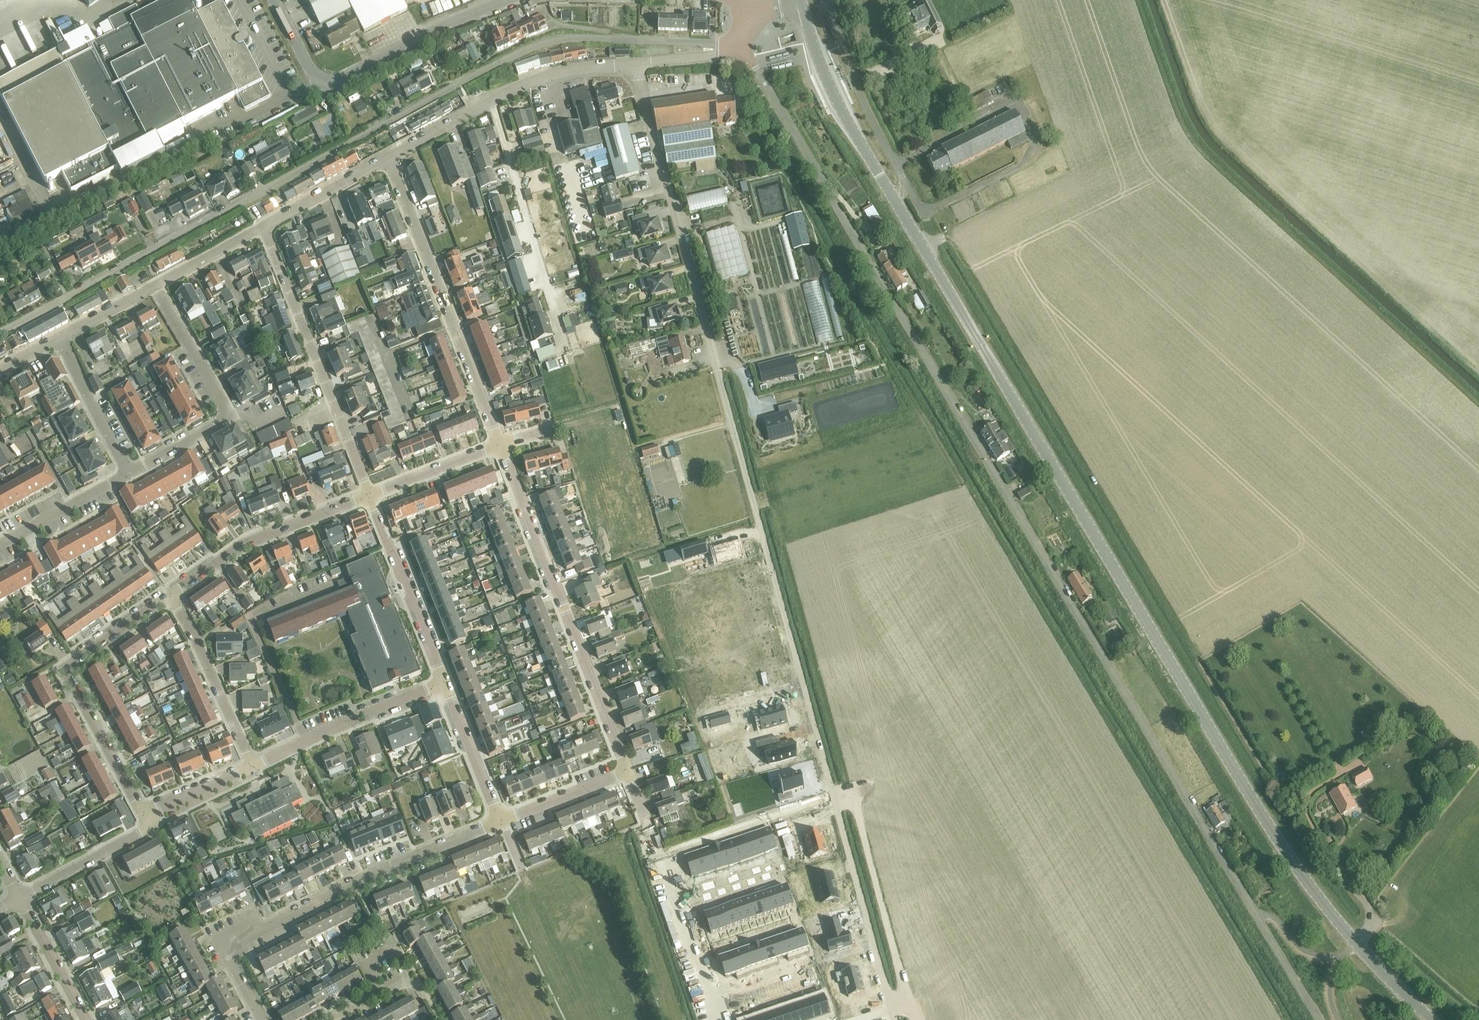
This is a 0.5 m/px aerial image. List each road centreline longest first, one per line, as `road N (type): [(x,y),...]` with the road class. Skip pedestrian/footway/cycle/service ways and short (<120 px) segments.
road 1 (unclassified): [(1319,1019),(754,67),(733,45)]
road 2 (residential): [(893,1019),(632,64)]
road 3 (tertiary): [(1432,1019),(1335,919),(1269,827),(893,198)]
road 4 (residential): [(0,332),(530,49),(569,39),(733,45)]
road 5 (residential): [(262,1019),(232,966),(238,942),(363,878),(500,822)]
road 6 (residential): [(628,772),(500,444)]
road 7 (residential): [(500,444),(388,158)]
road 8 (unclassified): [(274,0),(314,75),(326,82),(508,0)]
road 9 (residential): [(147,816),(68,669),(169,597)]
road 10 (residential): [(369,495),(263,226)]
road 11 (tertiary): [(388,158),(537,78),(632,64)]
road 12 (residential): [(709,1019),(628,772)]
road 13 (track): [(914,1019),(851,793),(833,797)]
road 14 (residential): [(169,597),(247,543),(369,495)]
road 15 (tertiary): [(893,198),(834,96),(802,3)]
road 16 (residential): [(252,766),(444,682)]
road 17 (unclassified): [(828,0),(860,95),(909,189)]
road 18 (residential): [(444,682),(369,495)]
road 19 (residential): [(252,766),(169,597)]
road 20 (residential): [(20,899),(141,833),(147,816)]
road 21 (residential): [(58,337),(128,474)]
road 22 (residential): [(155,286),(230,418)]
road 23 (residential): [(500,822),(444,682)]
road 24 (residential): [(0,545),(128,474)]
road 25 (tertiary): [(263,226),(388,158)]
road 26 (residential): [(369,495),(500,444)]
road 27 (residential): [(500,822),(628,772)]
road 28 (residential): [(86,1019),(20,899)]
road 29 (tertiary): [(155,286),(263,226)]

